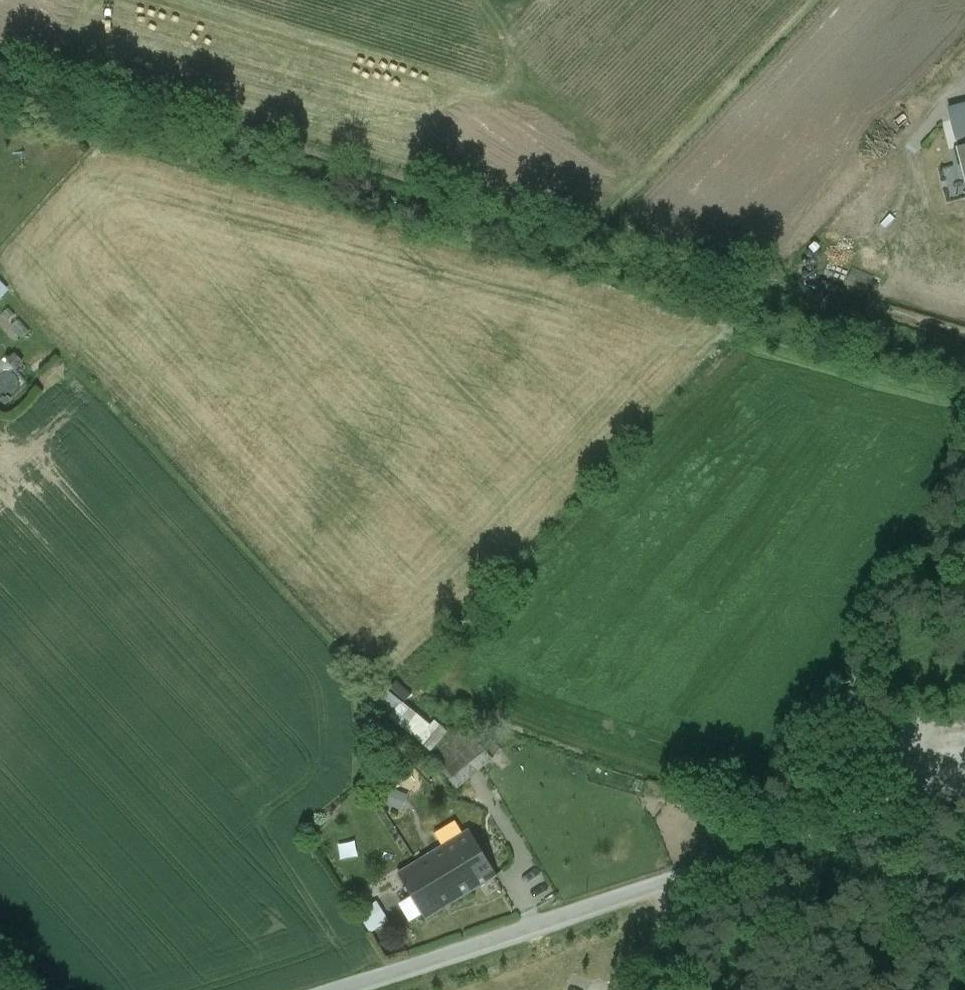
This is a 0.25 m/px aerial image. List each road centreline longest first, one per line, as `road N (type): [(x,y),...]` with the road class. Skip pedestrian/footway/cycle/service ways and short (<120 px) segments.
road 1 (residential): [(964,794),(338,989)]

